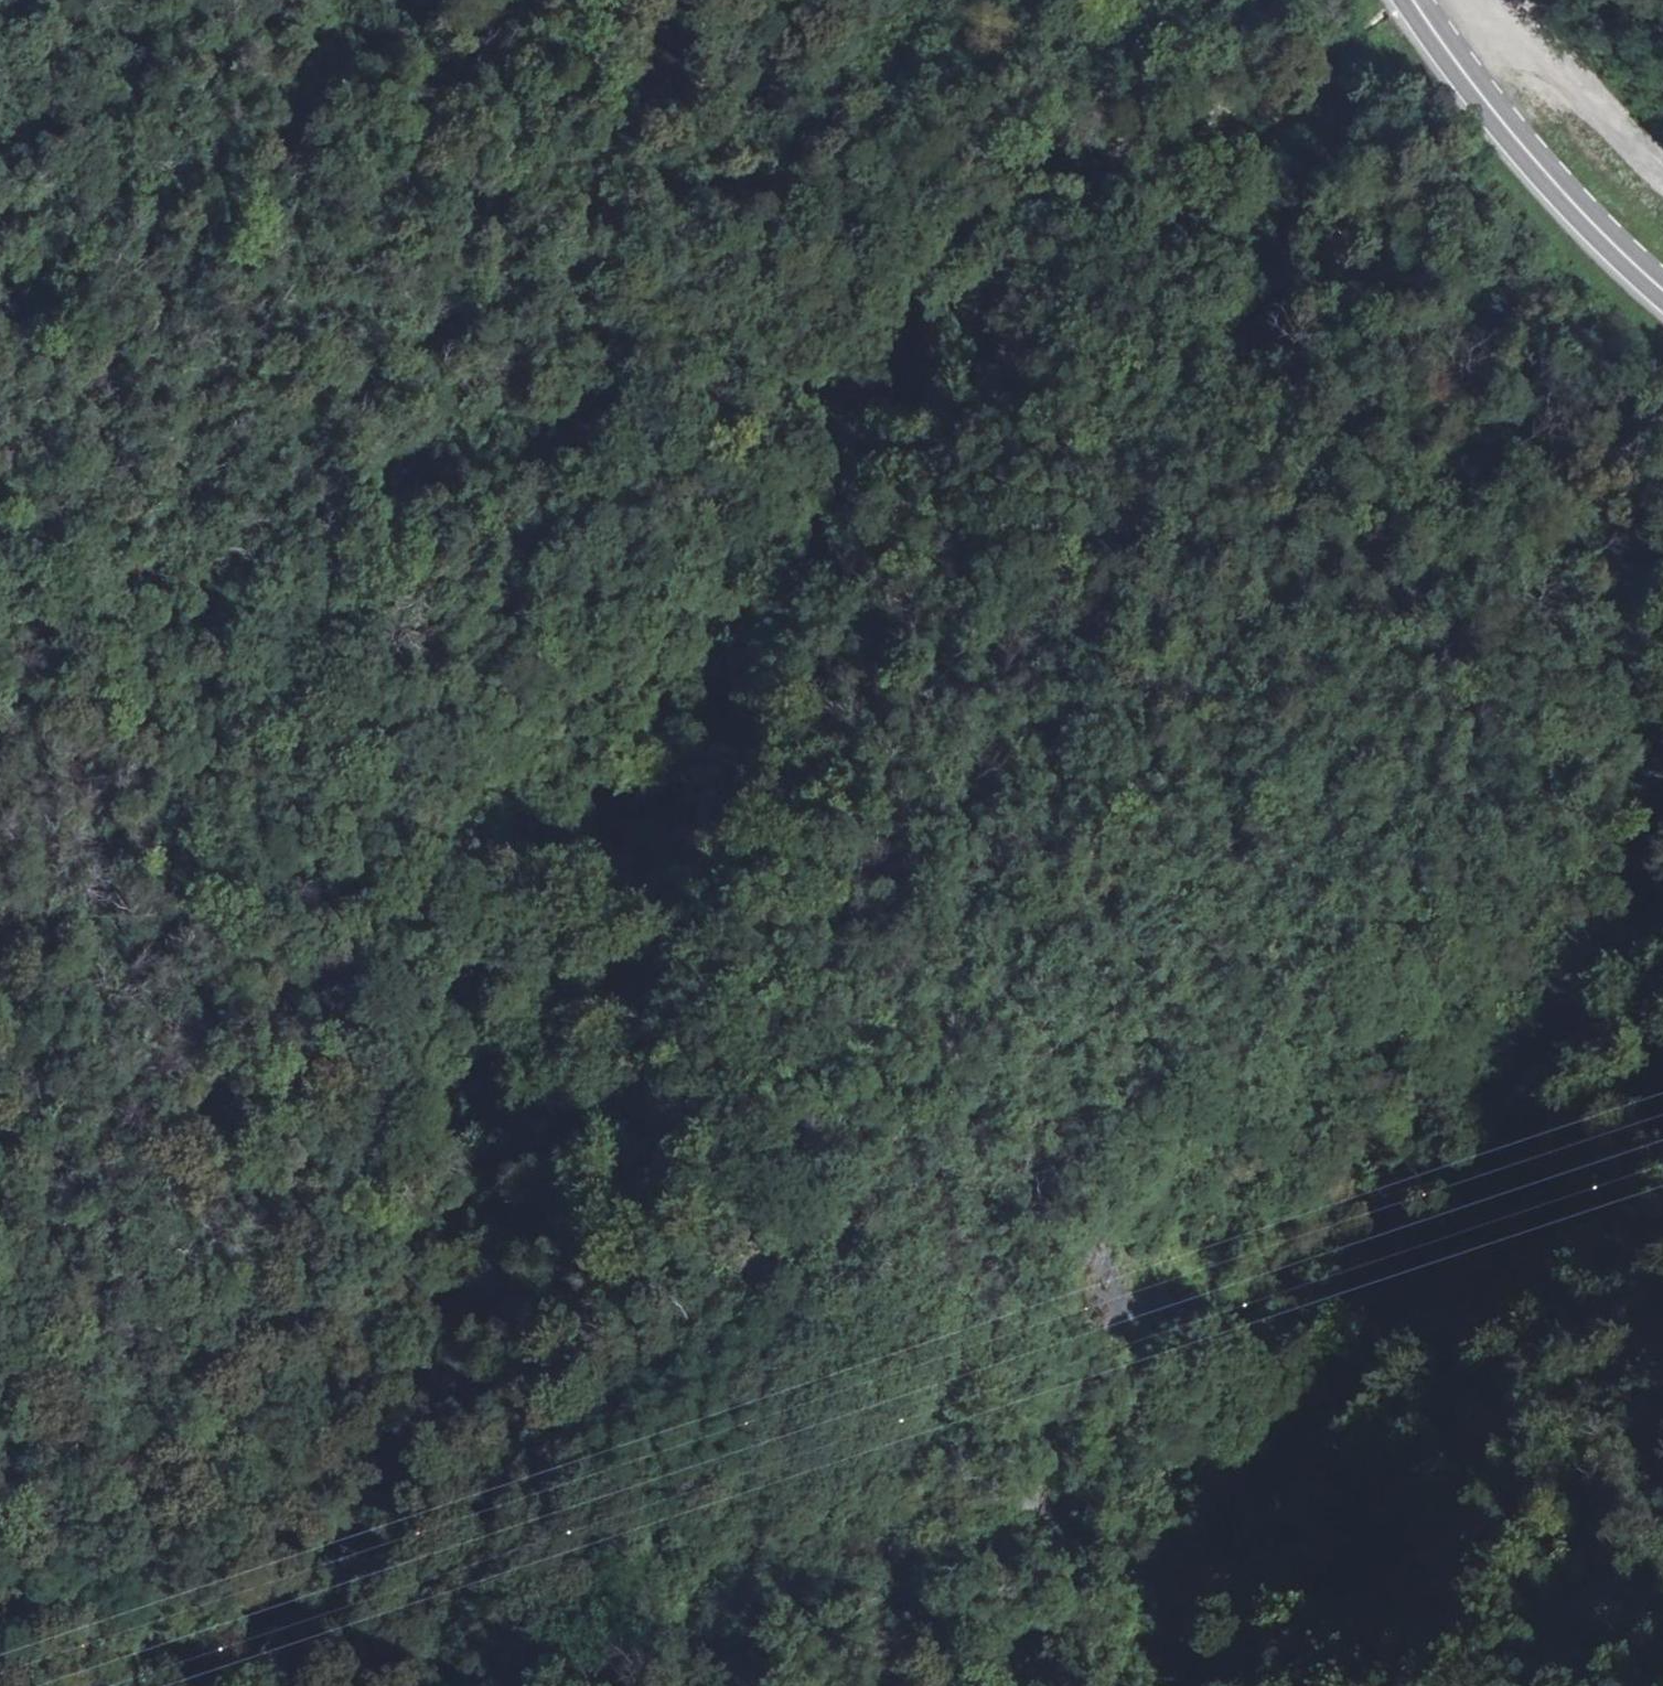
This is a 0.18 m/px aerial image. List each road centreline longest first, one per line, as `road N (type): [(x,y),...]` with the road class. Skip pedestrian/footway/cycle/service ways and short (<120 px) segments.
road 1 (secondary): [(1417,0),(1479,94),(1662,291)]
road 2 (track): [(144,1578),(45,1502),(0,1444)]

